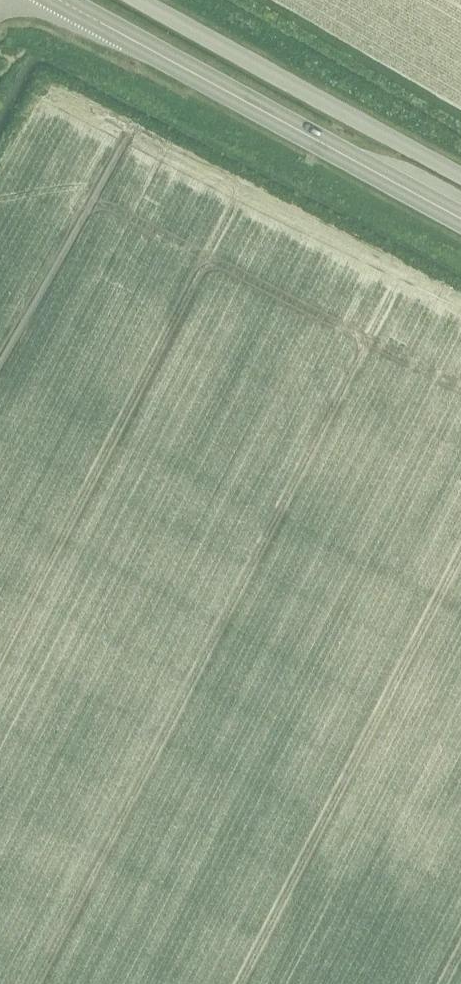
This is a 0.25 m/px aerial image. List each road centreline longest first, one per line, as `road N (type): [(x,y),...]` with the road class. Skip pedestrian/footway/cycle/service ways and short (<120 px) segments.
road 1 (tertiary): [(460,220),(57,0)]
road 2 (unclassified): [(460,176),(138,0)]

